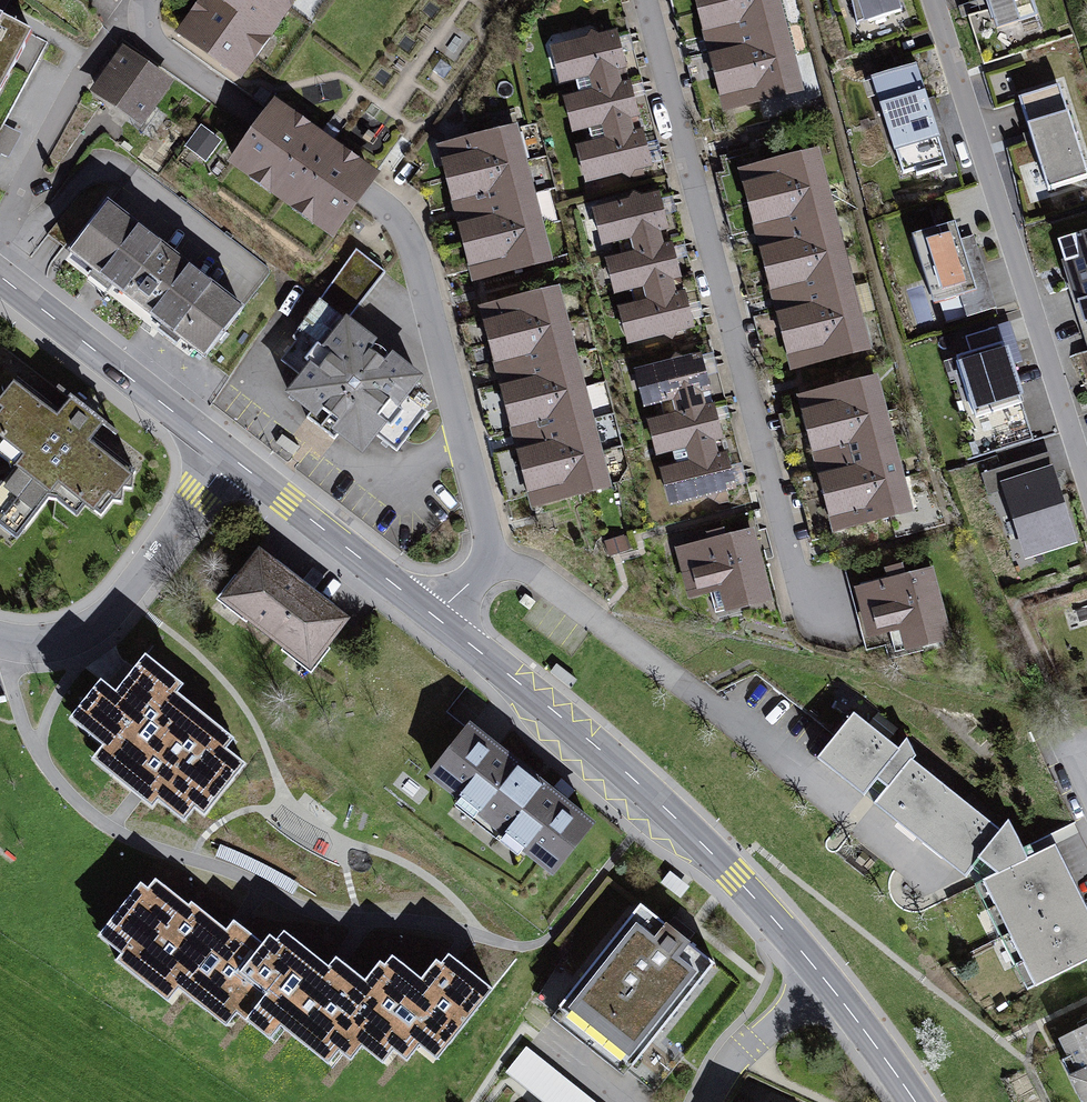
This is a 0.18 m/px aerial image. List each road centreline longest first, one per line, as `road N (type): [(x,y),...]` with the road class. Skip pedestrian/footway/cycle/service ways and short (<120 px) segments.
road 1 (residential): [(436,616),(480,570),(489,548),(407,236),(385,208),(165,53),(148,31),(147,0)]
road 2 (tertiary): [(916,1101),(828,981),(737,877),(638,783),(436,616)]
road 3 (residential): [(647,0),(804,595)]
road 4 (residential): [(934,0),(1086,485)]
road 5 (residential): [(230,457),(108,614),(71,638),(28,644),(0,637)]
road 6 (tertiary): [(230,457),(0,277)]
road 7 (tertiary): [(436,616),(230,457)]

